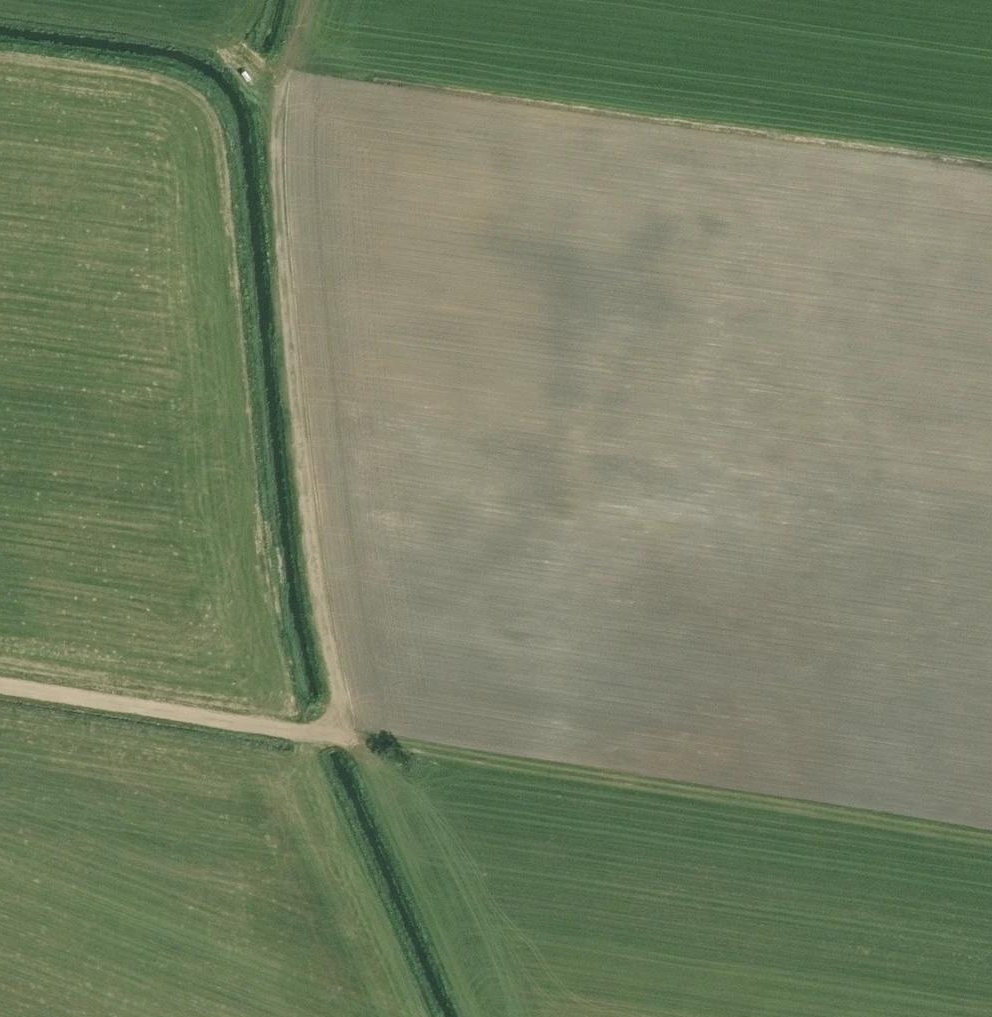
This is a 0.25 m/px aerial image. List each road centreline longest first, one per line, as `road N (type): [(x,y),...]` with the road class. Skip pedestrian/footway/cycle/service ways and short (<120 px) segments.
road 1 (track): [(0,685),(339,738)]

